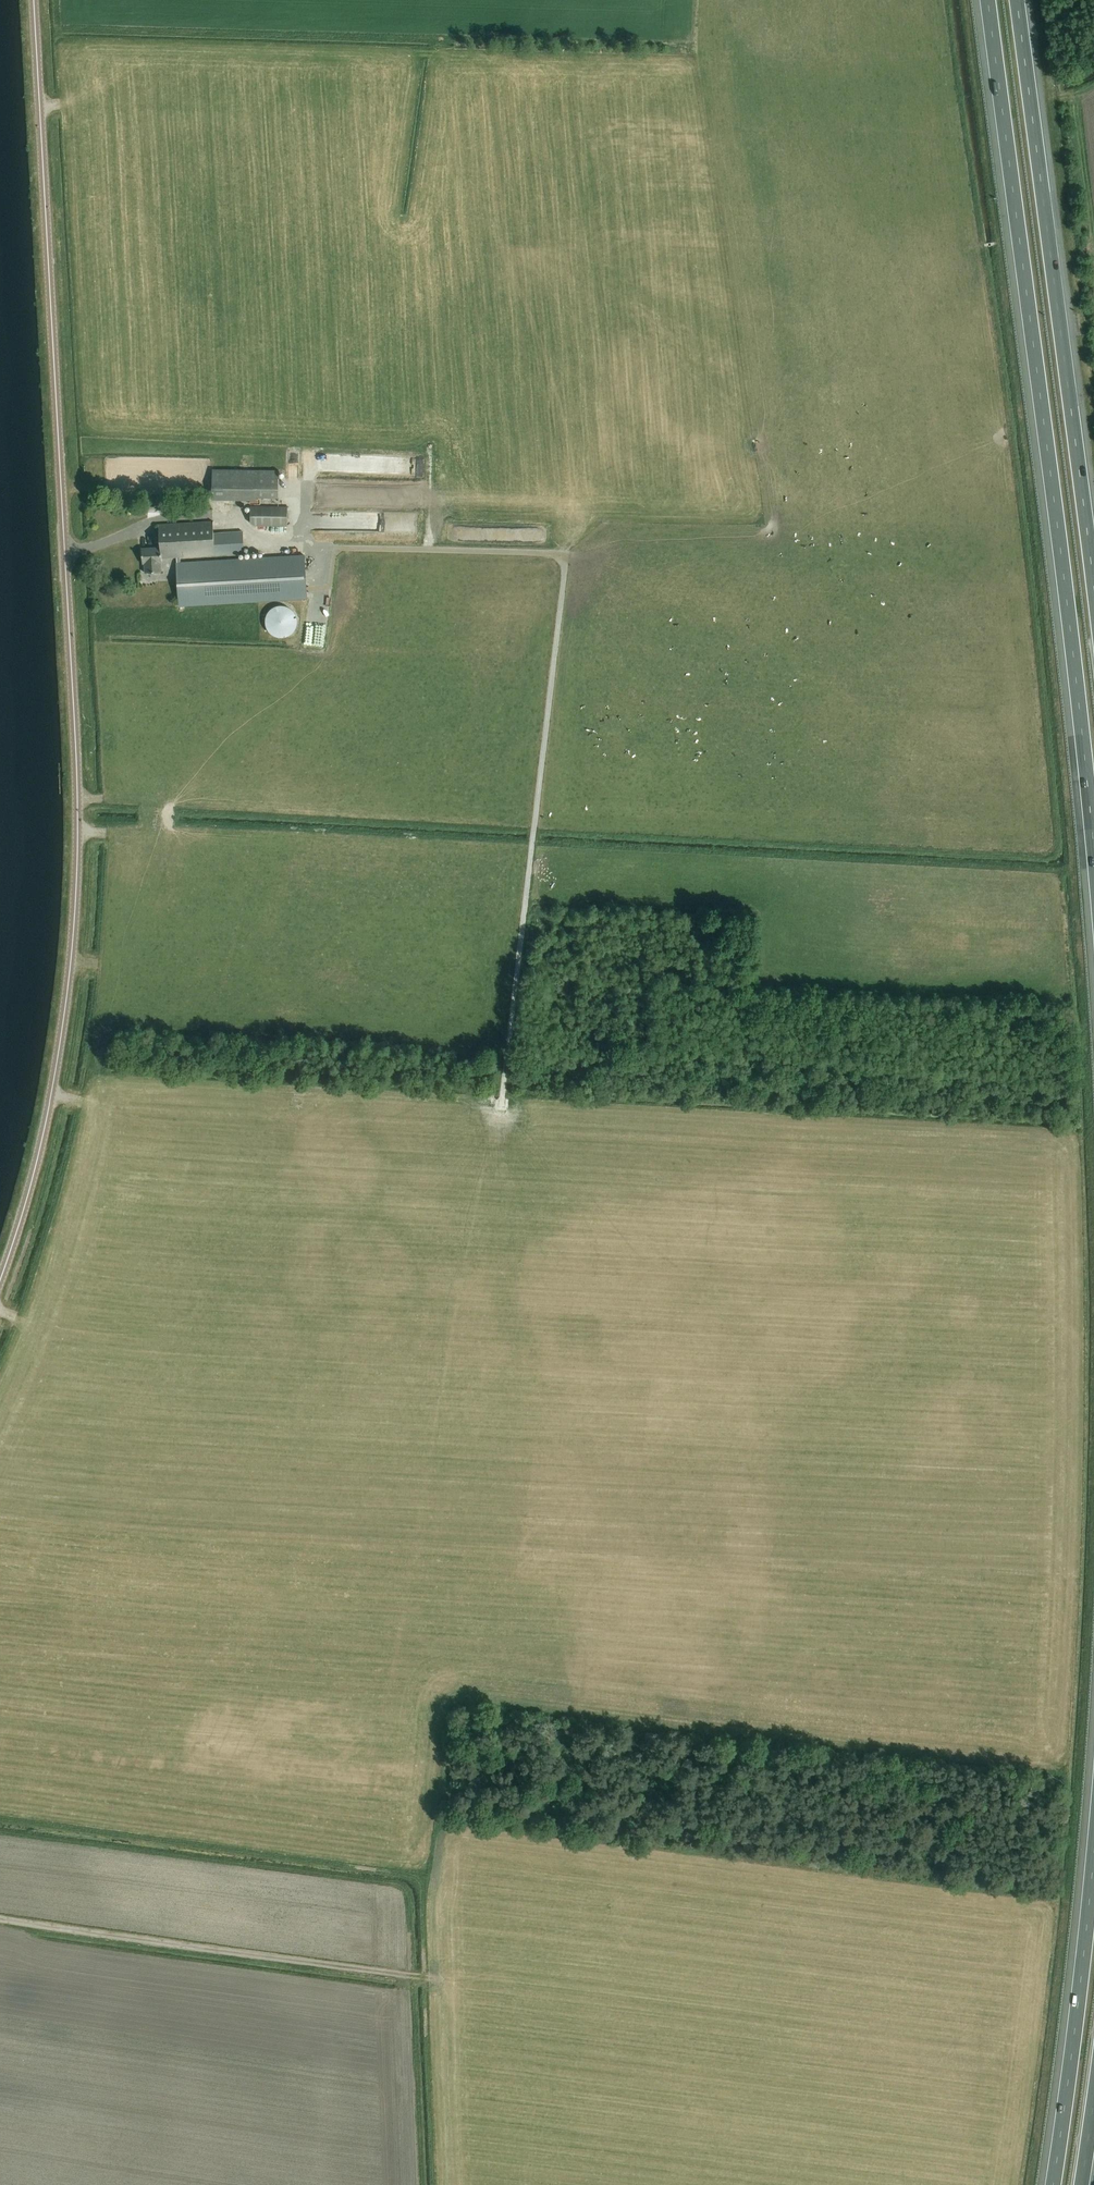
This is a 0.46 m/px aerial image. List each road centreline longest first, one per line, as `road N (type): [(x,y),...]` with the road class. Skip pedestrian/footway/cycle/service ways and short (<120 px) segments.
road 1 (unclassified): [(0,1279),(42,1140),(77,902),(78,773),(34,0)]
road 2 (motorway): [(986,0),(1093,889)]
road 3 (motorway): [(1093,587),(1018,0)]
road 4 (track): [(0,1919),(425,1979)]
road 5 (motorway): [(1093,1824),(1050,2184)]

